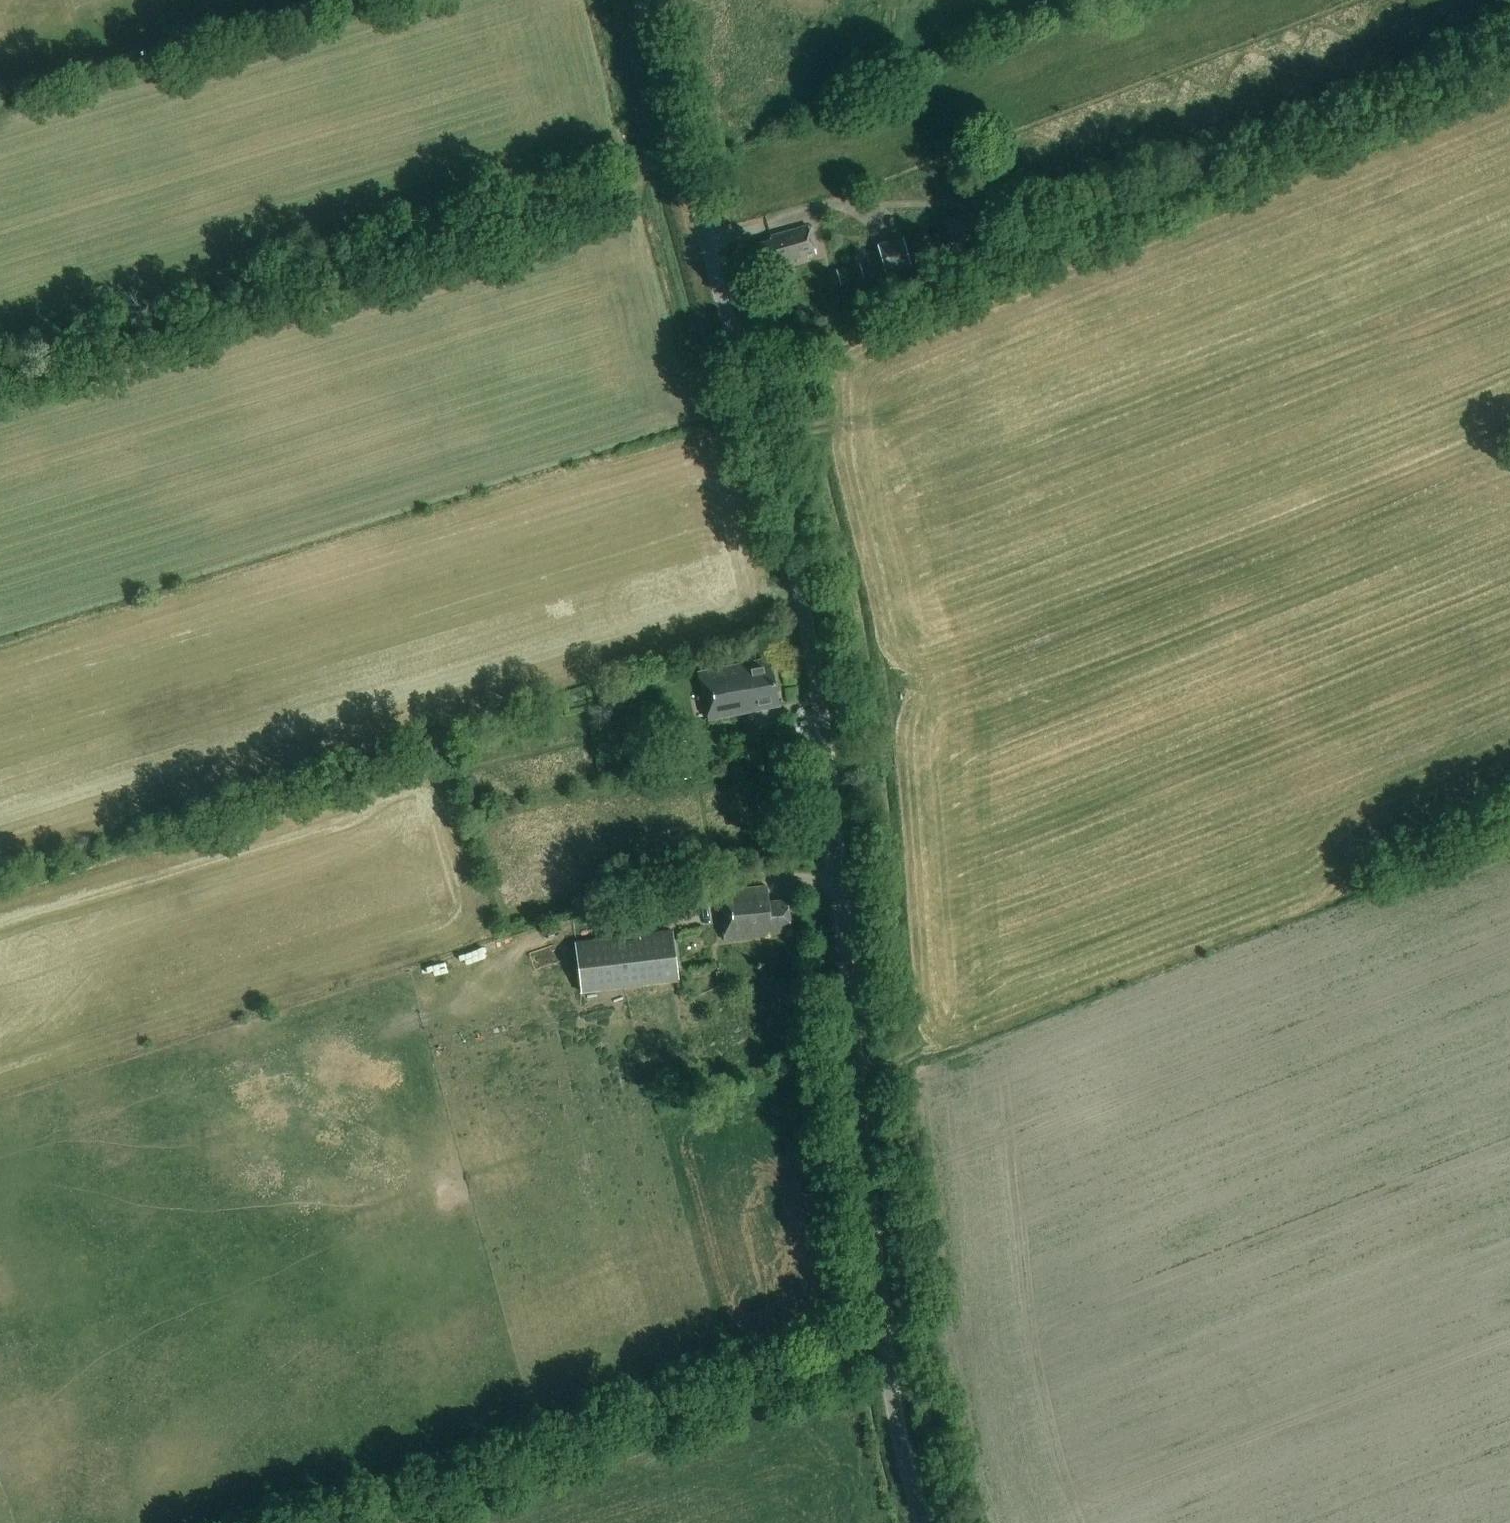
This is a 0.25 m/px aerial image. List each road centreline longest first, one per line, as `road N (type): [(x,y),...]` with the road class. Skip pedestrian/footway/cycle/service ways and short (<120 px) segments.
road 1 (unclassified): [(925,1522),(883,1338),(831,800),(802,601),(643,0)]

